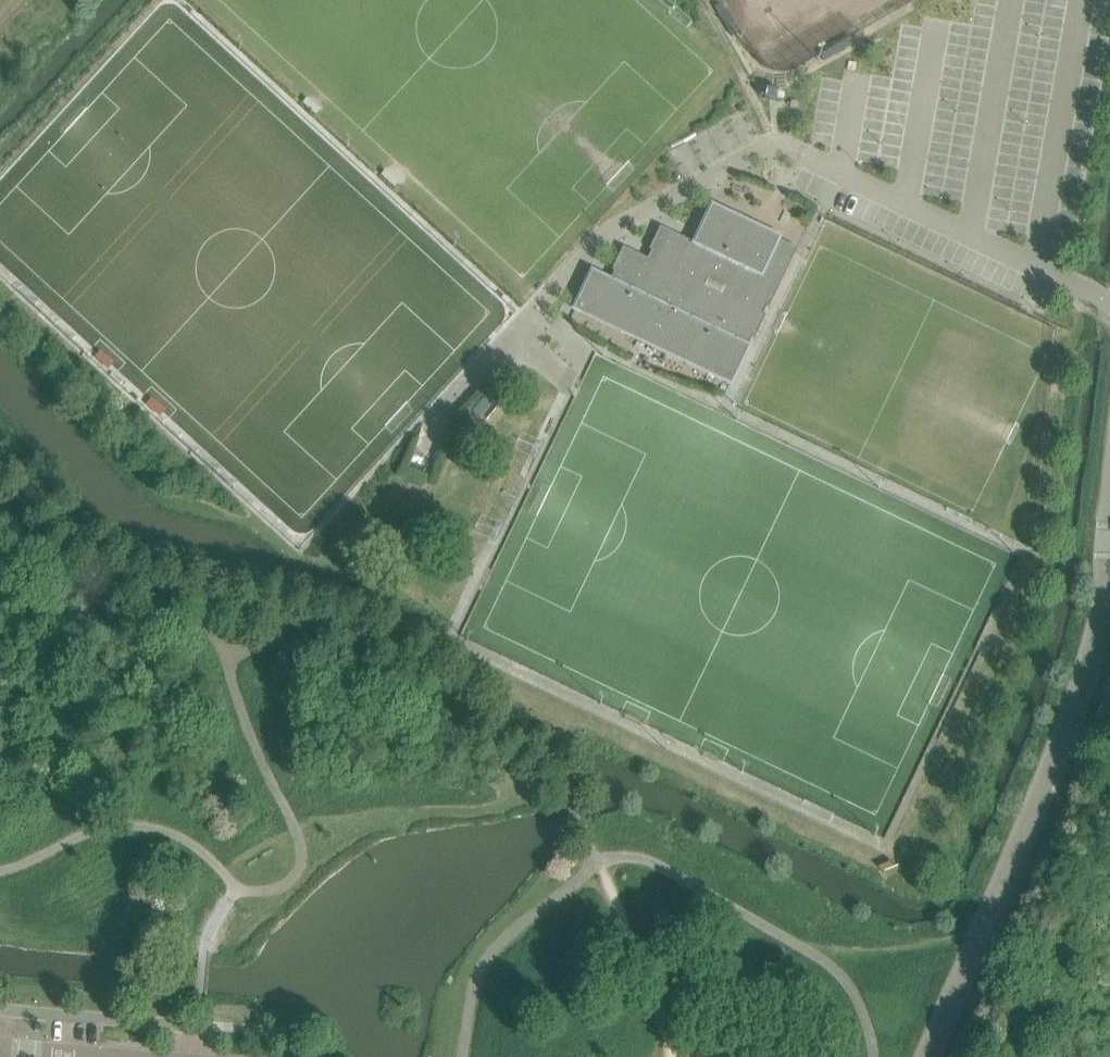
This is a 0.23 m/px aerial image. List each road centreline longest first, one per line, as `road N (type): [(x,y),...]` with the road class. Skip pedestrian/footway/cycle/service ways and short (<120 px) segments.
road 1 (unclassified): [(931,1056),(1090,683),(1109,522)]

